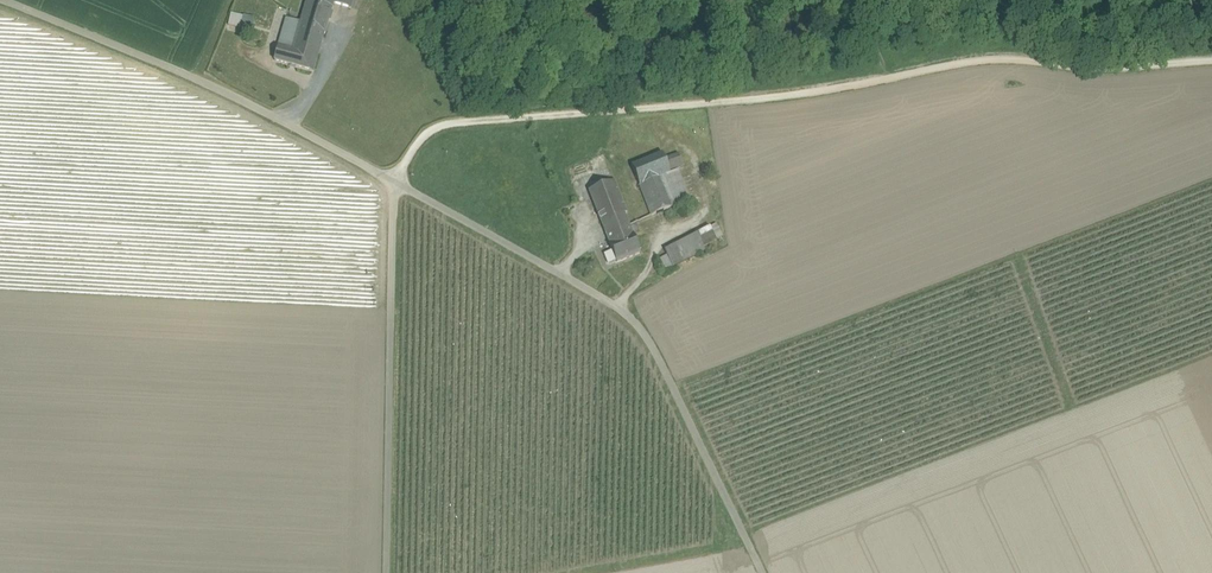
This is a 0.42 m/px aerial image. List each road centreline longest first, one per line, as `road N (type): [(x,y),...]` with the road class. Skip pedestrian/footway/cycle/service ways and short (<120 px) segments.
road 1 (track): [(394,179),(432,127),(470,115),(684,107),(991,56),(1211,60)]
road 2 (unclassified): [(394,179),(633,316),(656,348),(761,572)]
road 3 (unclassified): [(7,0),(199,77),(394,179)]
road 4 (unclassified): [(394,179),(385,572)]

